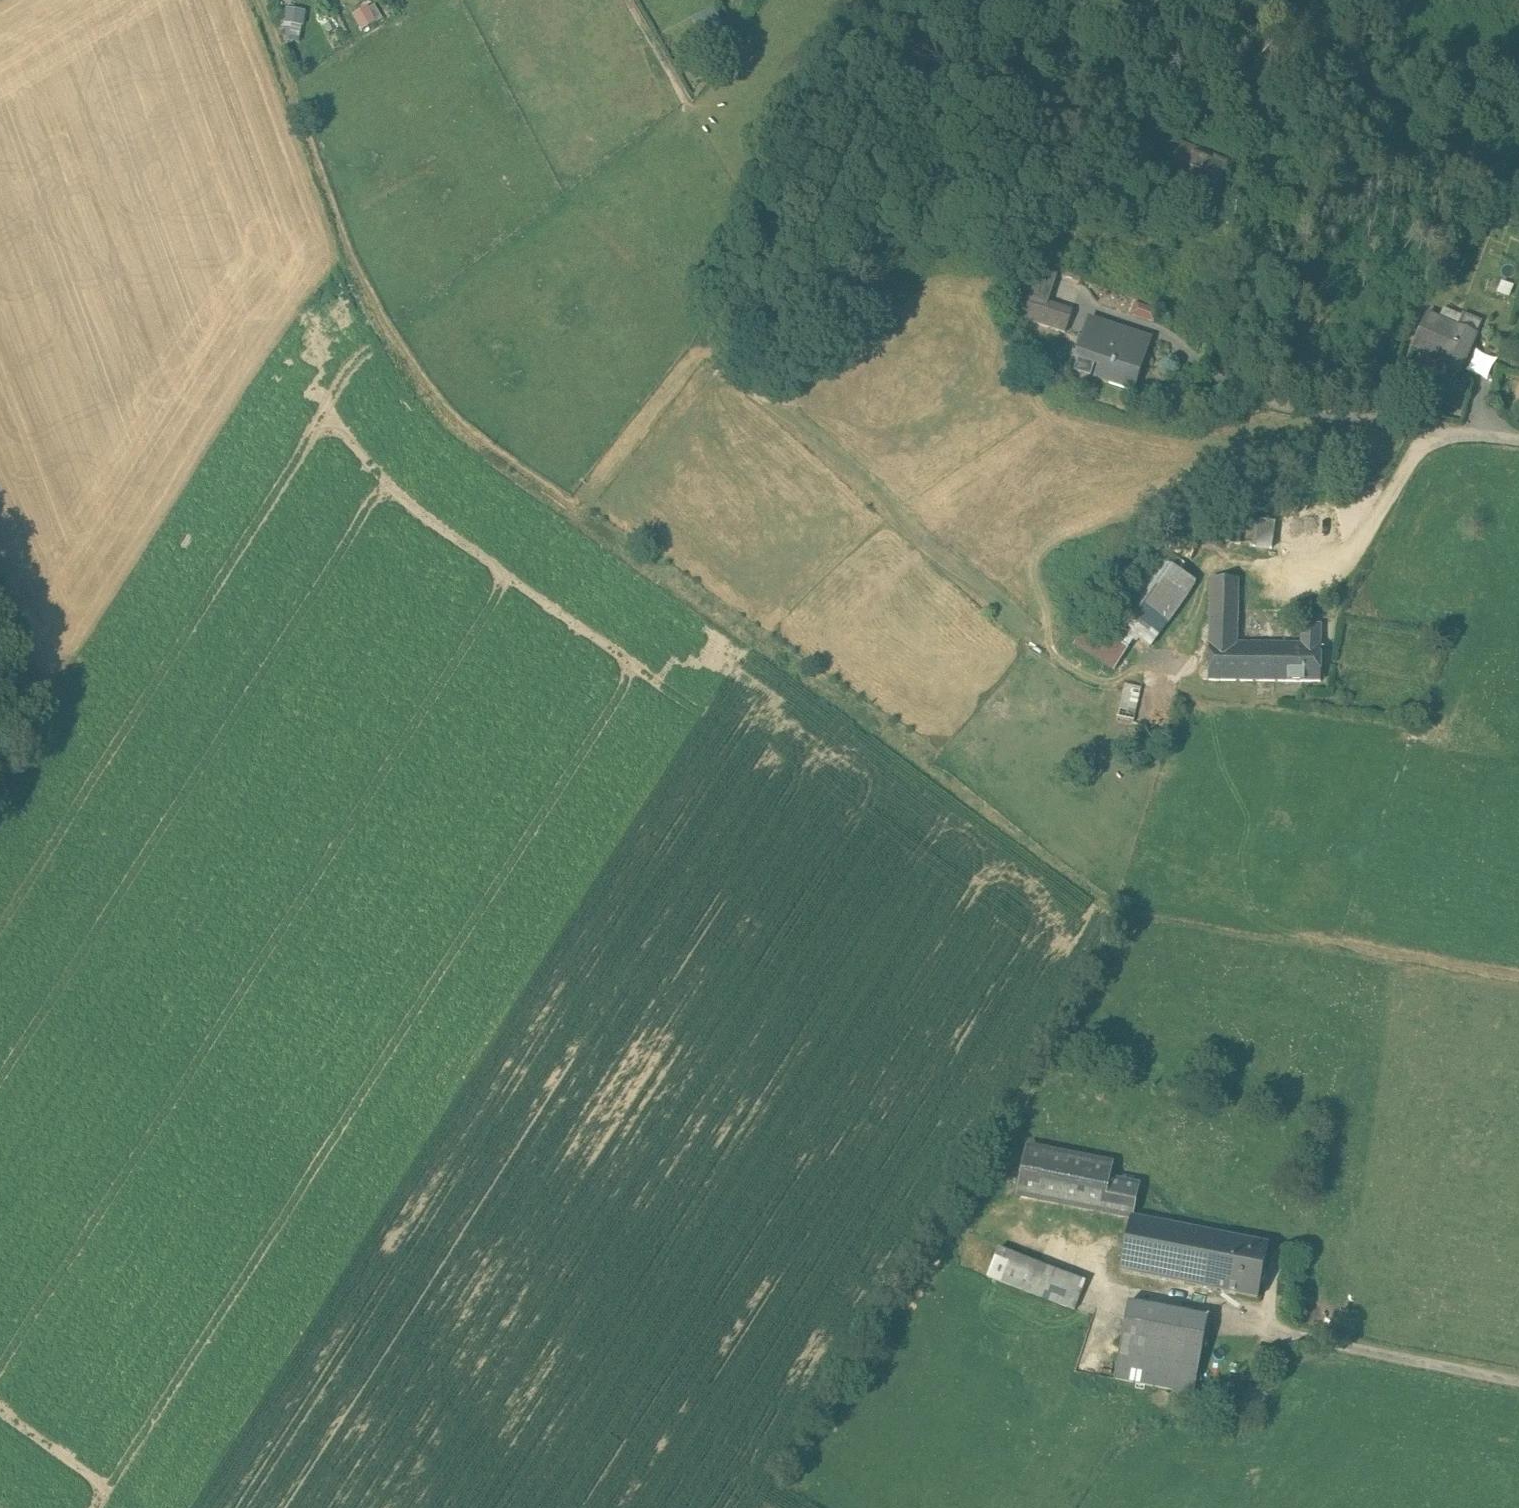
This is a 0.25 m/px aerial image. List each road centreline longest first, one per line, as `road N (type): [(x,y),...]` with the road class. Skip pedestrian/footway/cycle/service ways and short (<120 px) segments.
road 1 (residential): [(1518,433),(1285,407),(1239,380)]

